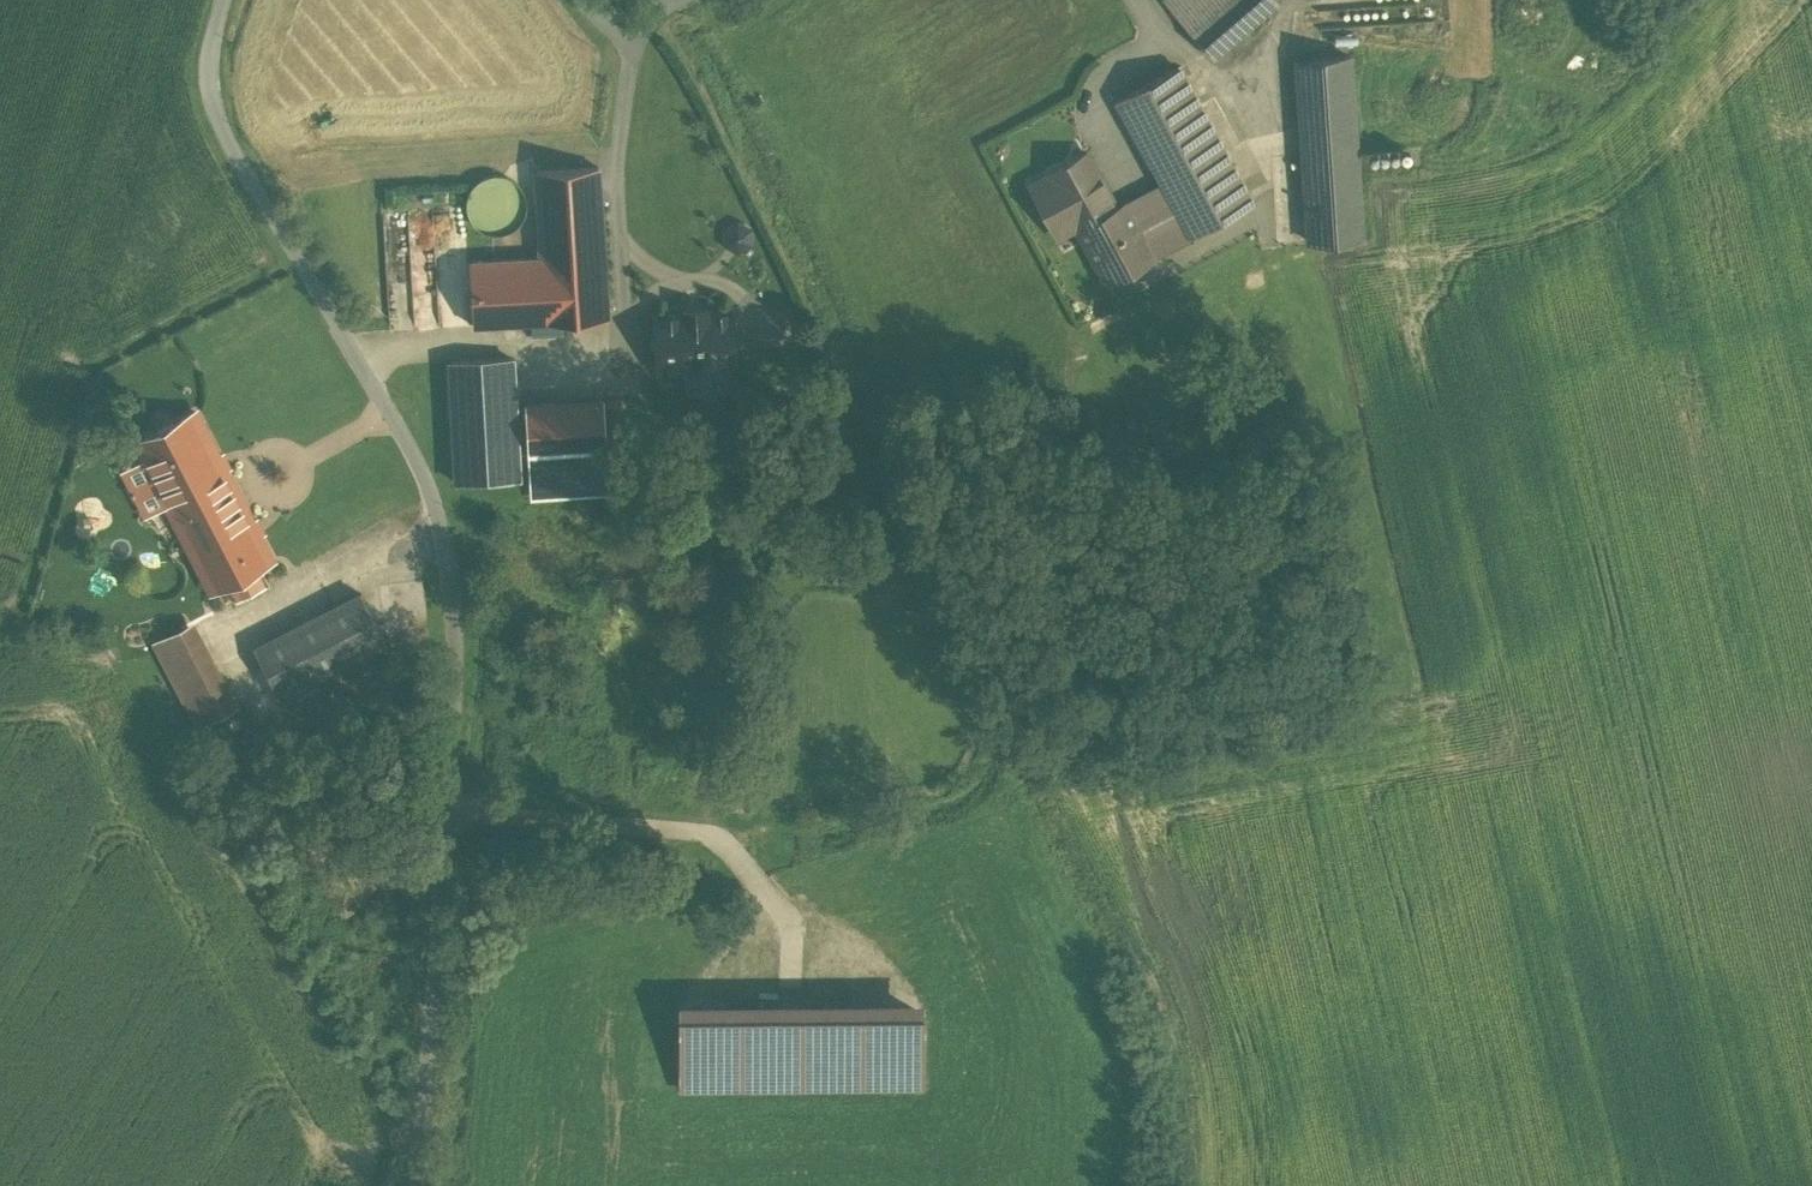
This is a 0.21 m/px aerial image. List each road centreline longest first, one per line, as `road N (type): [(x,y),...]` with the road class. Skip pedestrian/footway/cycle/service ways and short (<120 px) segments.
road 1 (unclassified): [(227,0),(211,61),(232,150),(413,453),(440,526),(456,668),(410,1185)]
road 2 (track): [(0,625),(126,609),(186,610)]

